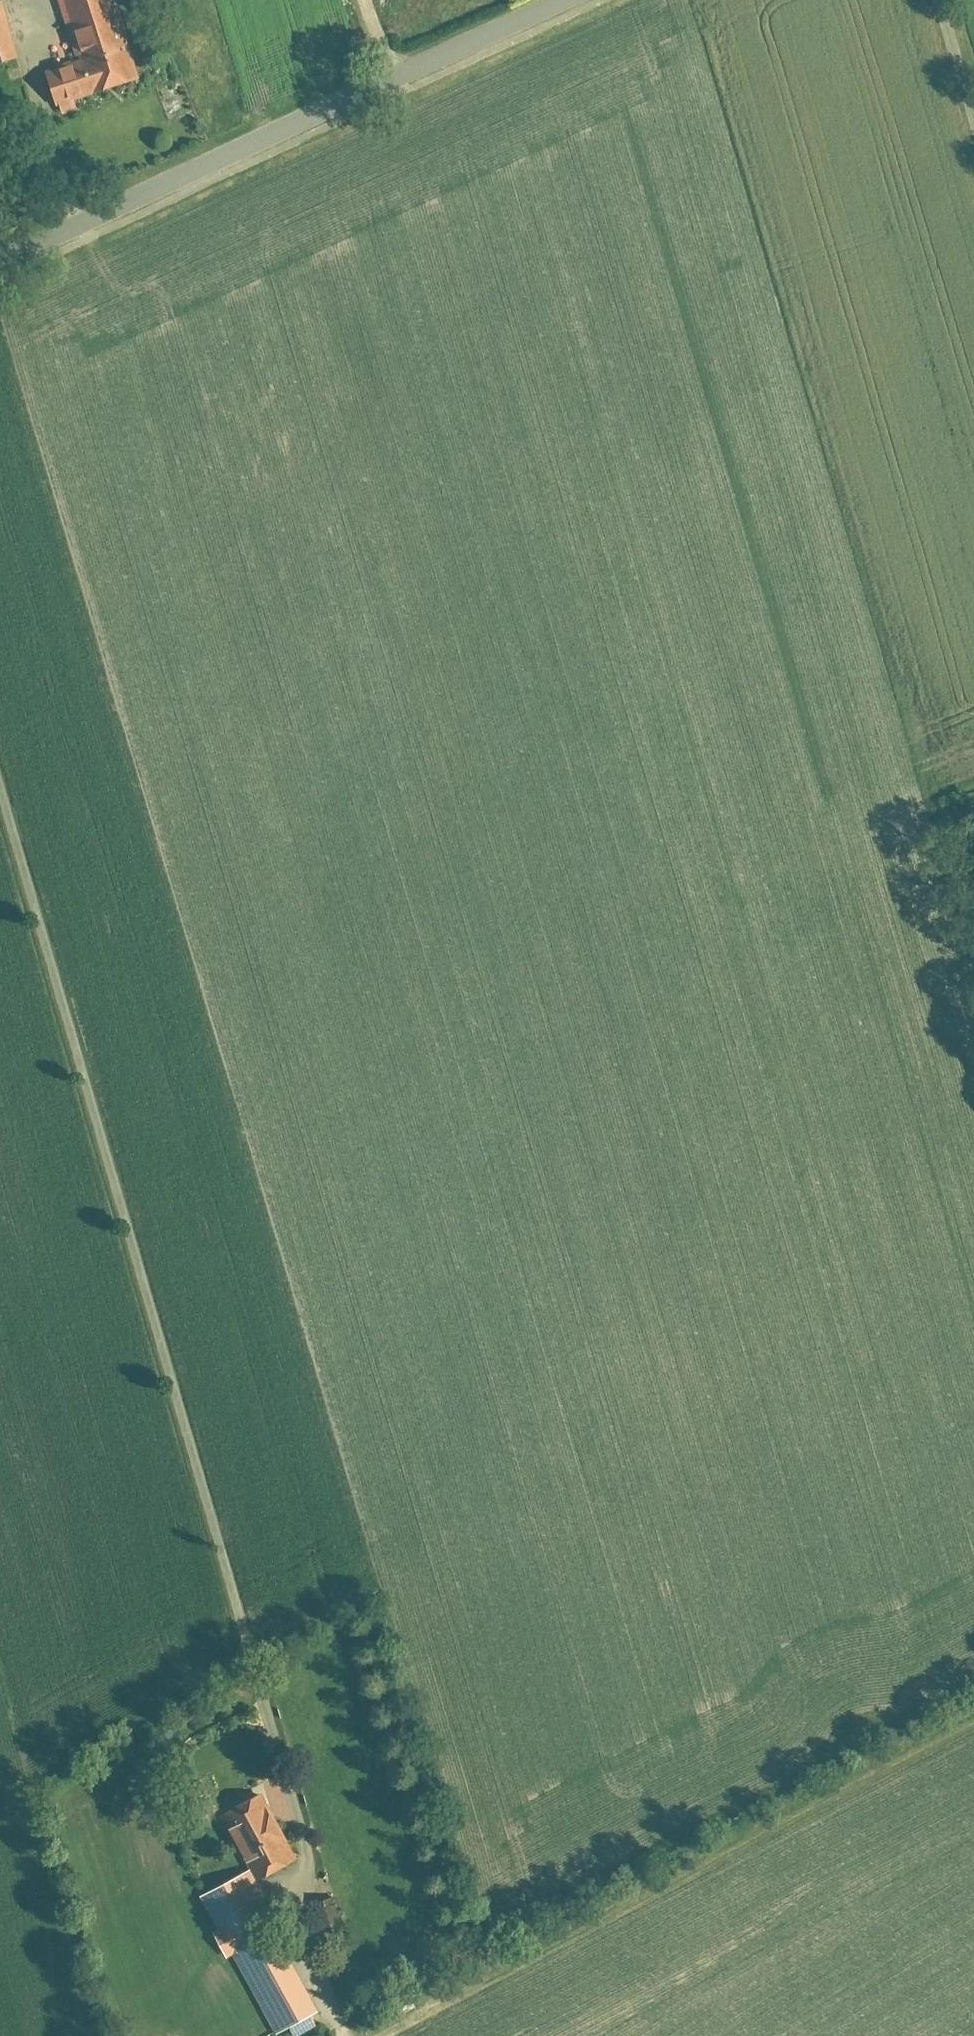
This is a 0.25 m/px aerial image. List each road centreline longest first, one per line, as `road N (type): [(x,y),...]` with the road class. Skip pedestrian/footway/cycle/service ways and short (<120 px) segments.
road 1 (track): [(385,2035),(973,1732)]
road 2 (tertiary): [(576,0),(0,268)]

